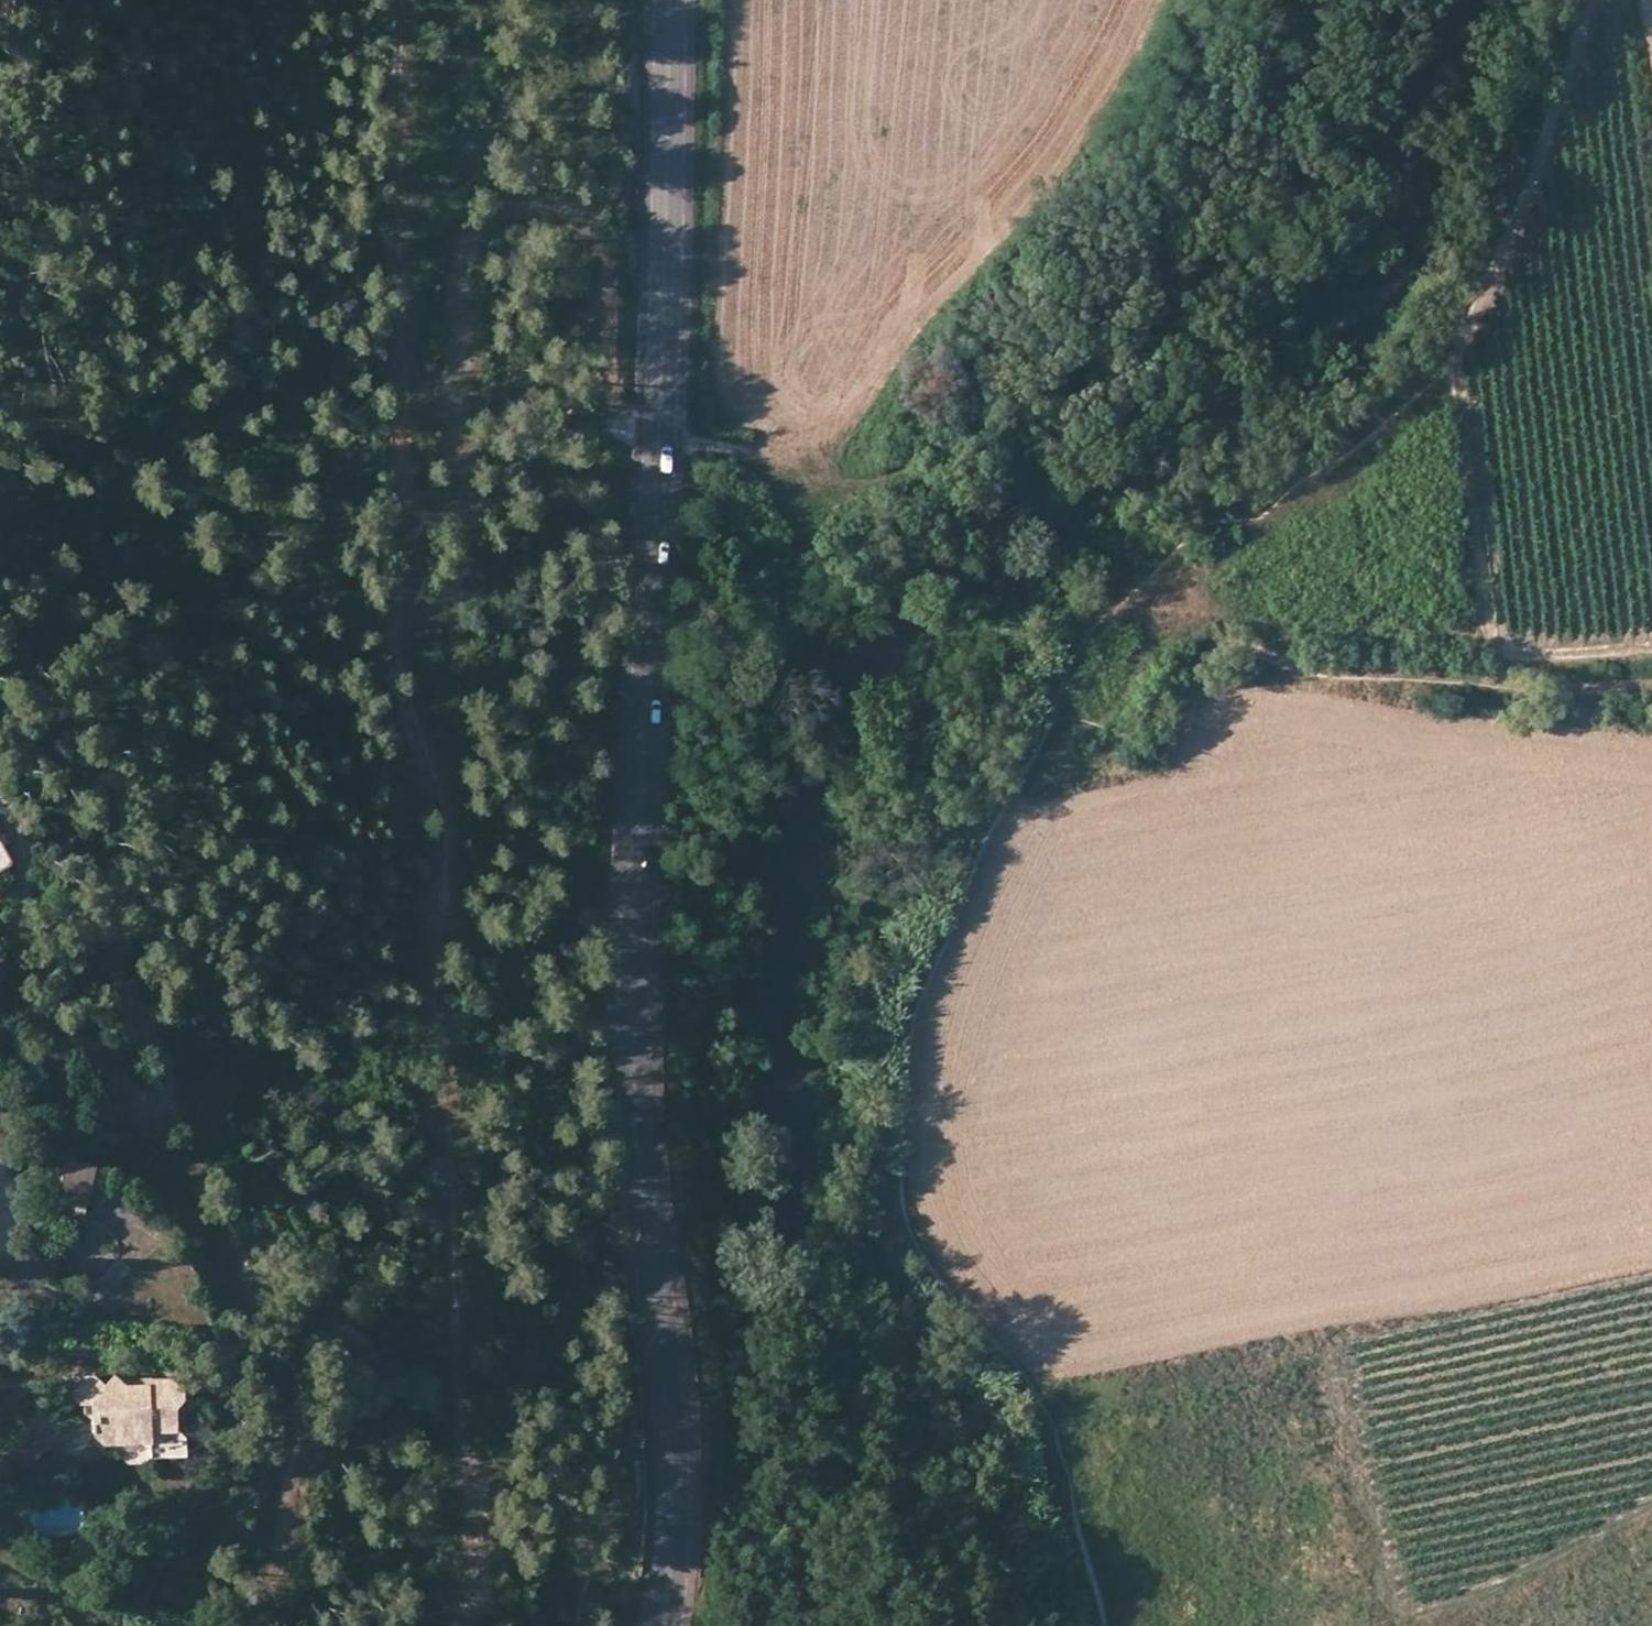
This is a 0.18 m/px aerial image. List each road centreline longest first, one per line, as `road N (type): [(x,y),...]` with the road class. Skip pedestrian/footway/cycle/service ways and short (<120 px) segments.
road 1 (tertiary): [(663,1625),(671,1478),(636,996),(661,439),(668,0)]
road 2 (track): [(1651,688),(1244,670)]
road 3 (track): [(661,439),(852,479)]

